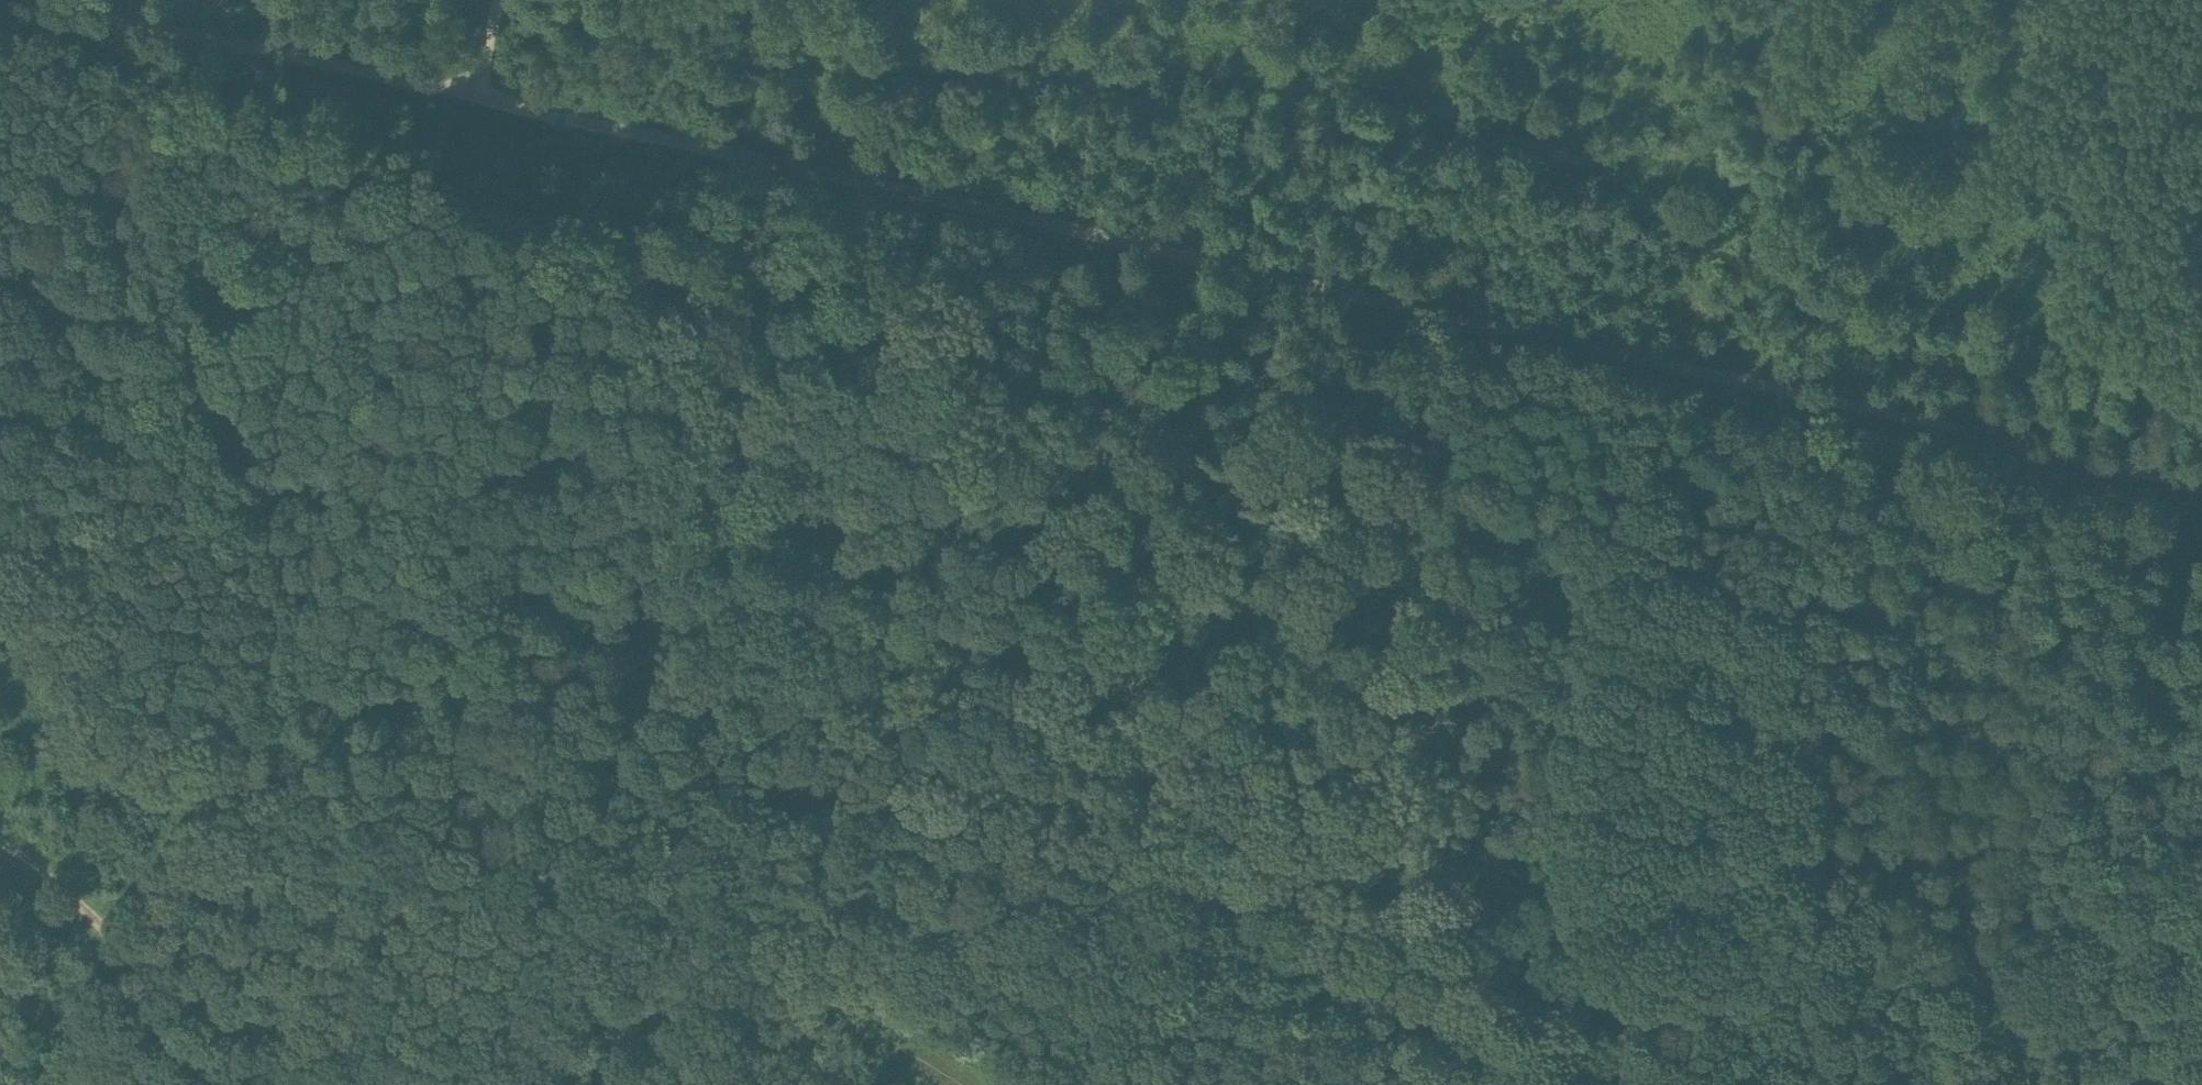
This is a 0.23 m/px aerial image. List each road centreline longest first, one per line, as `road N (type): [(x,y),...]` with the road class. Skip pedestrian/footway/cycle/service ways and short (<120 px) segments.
road 1 (unclassified): [(2201,485),(928,198)]
road 2 (unclassified): [(0,10),(284,54),(928,198)]
road 3 (track): [(149,955),(313,1026),(485,1084)]
road 4 (track): [(0,845),(149,955)]

